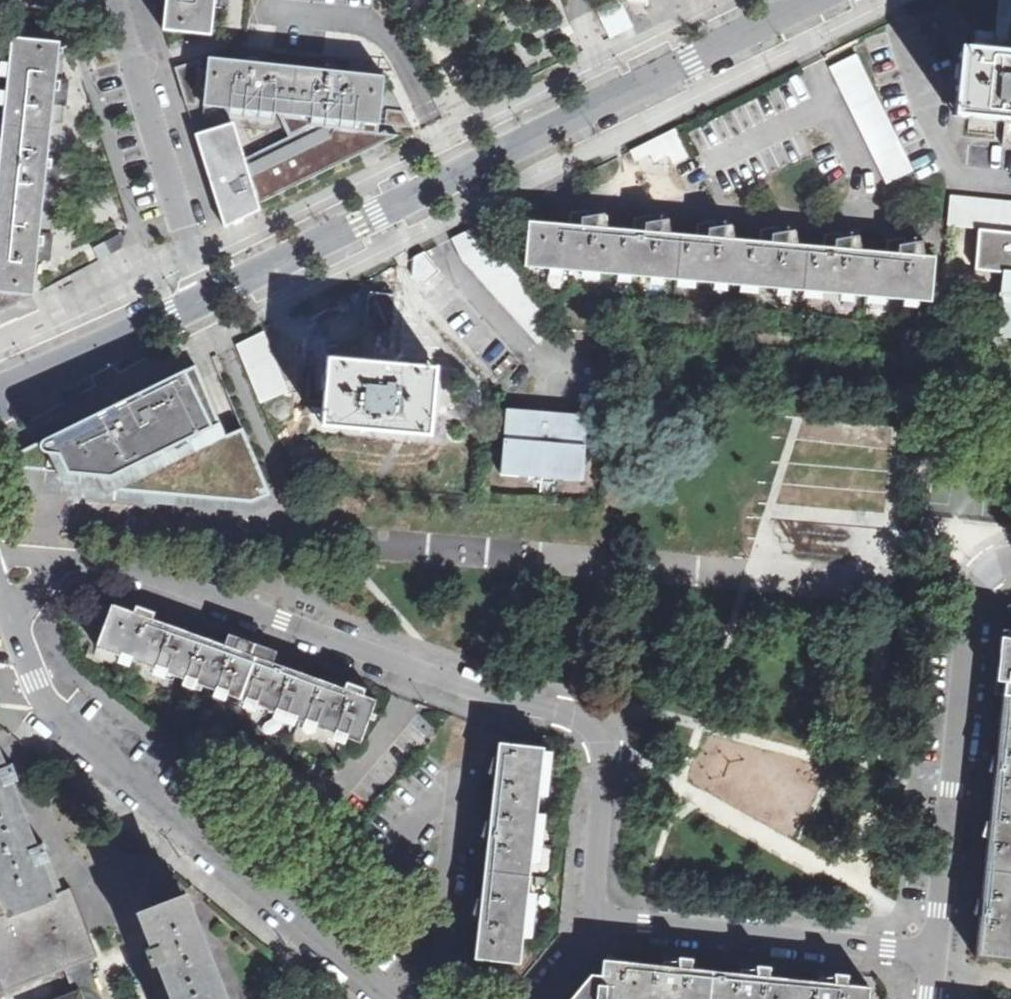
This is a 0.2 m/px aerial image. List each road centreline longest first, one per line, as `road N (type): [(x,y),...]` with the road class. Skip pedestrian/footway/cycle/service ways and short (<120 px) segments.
road 1 (unclassified): [(578,925),(590,763),(568,724),(121,567),(56,562)]
road 2 (tertiary): [(813,0),(203,299)]
road 3 (tertiary): [(393,998),(51,714),(15,633)]
road 4 (unclassified): [(937,961),(971,615),(980,583),(1010,560)]
road 5 (unclassified): [(578,925),(937,961)]
road 6 (residential): [(118,0),(203,299)]
road 7 (tertiary): [(203,299),(0,399)]

